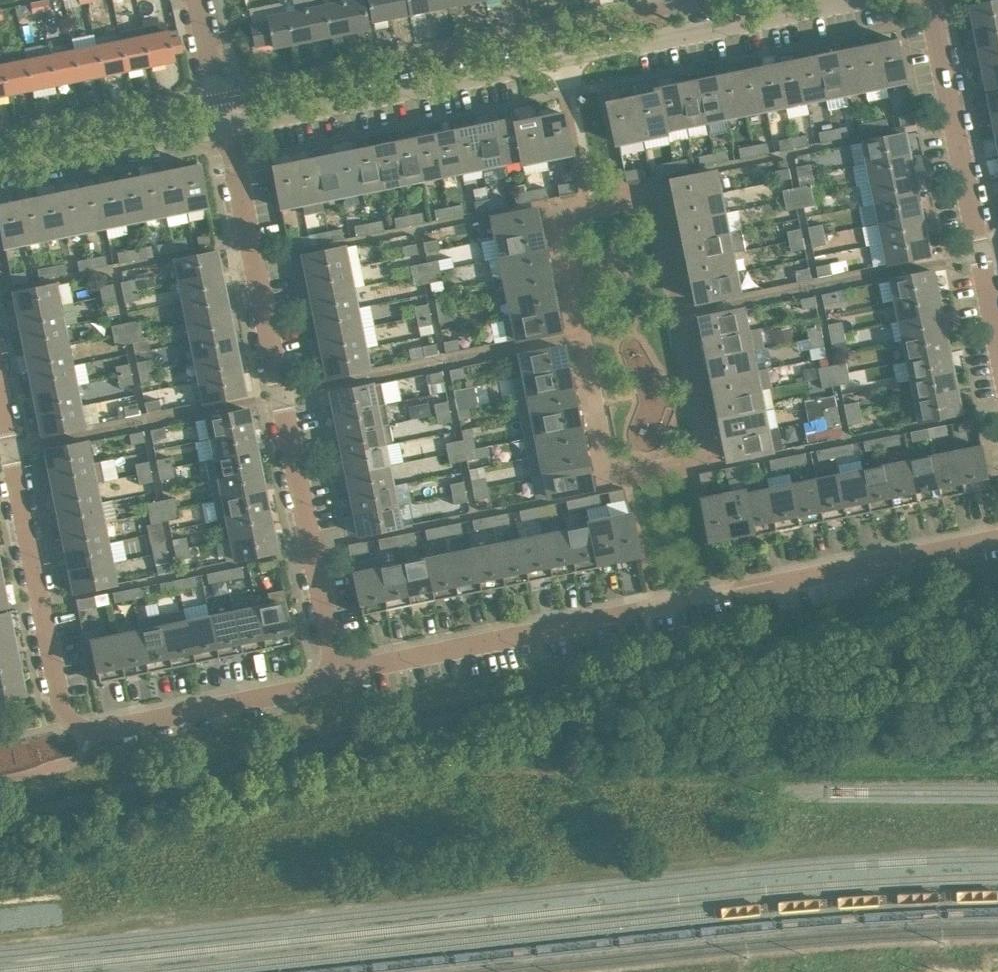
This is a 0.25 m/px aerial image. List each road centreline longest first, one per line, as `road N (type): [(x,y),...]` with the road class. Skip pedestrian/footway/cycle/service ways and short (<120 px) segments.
road 1 (residential): [(226,131),(842,0)]
road 2 (residential): [(0,398),(61,703),(75,725),(106,729),(315,686),(336,672)]
road 3 (residential): [(336,672),(226,131)]
road 4 (residential): [(997,335),(932,0)]
road 5 (residential): [(336,672),(635,611)]
road 6 (residential): [(736,590),(997,540)]
road 7 (residential): [(0,176),(226,131)]
road 8 (residential): [(226,131),(198,0)]

